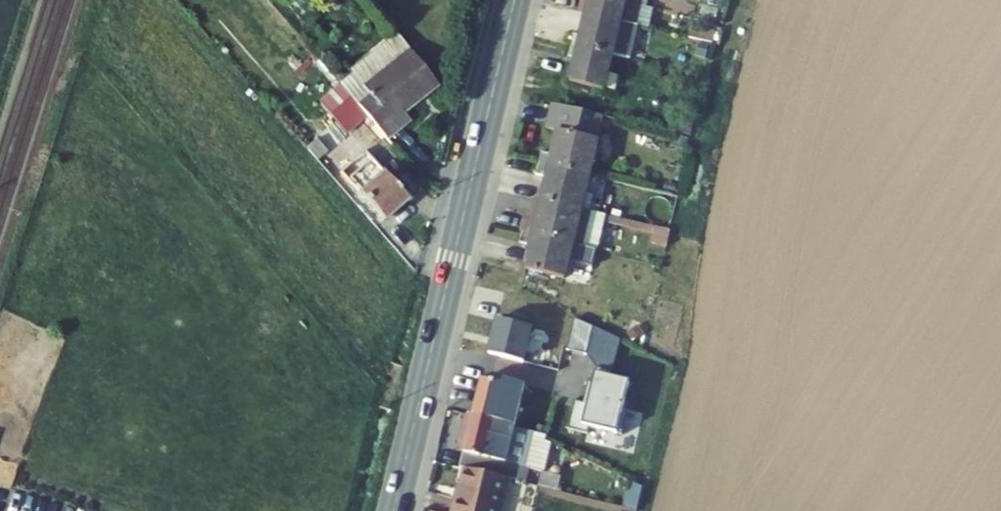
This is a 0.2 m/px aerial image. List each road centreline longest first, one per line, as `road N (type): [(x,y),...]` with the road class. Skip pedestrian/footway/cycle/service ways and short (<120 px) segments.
road 1 (secondary): [(515,0),(394,510)]

